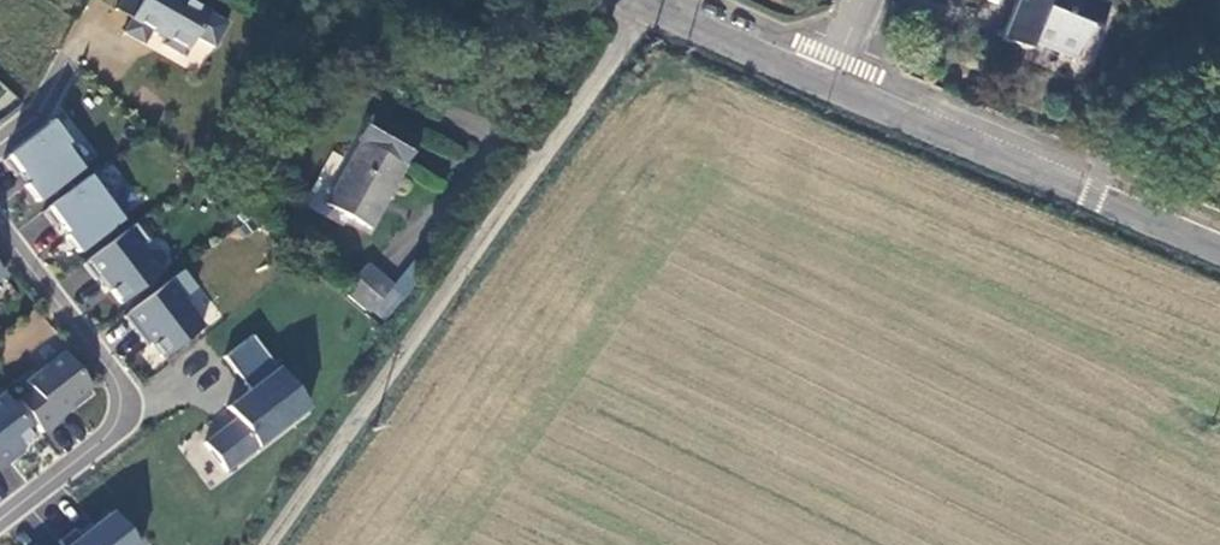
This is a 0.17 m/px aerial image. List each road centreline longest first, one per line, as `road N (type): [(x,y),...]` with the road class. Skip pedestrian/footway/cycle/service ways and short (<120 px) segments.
road 1 (unclassified): [(656,5),(280,544)]
road 2 (tertiary): [(828,80),(1219,247)]
road 3 (residential): [(0,227),(102,356),(118,397),(106,435),(85,460),(0,523)]
road 4 (tertiary): [(656,5),(828,80)]

